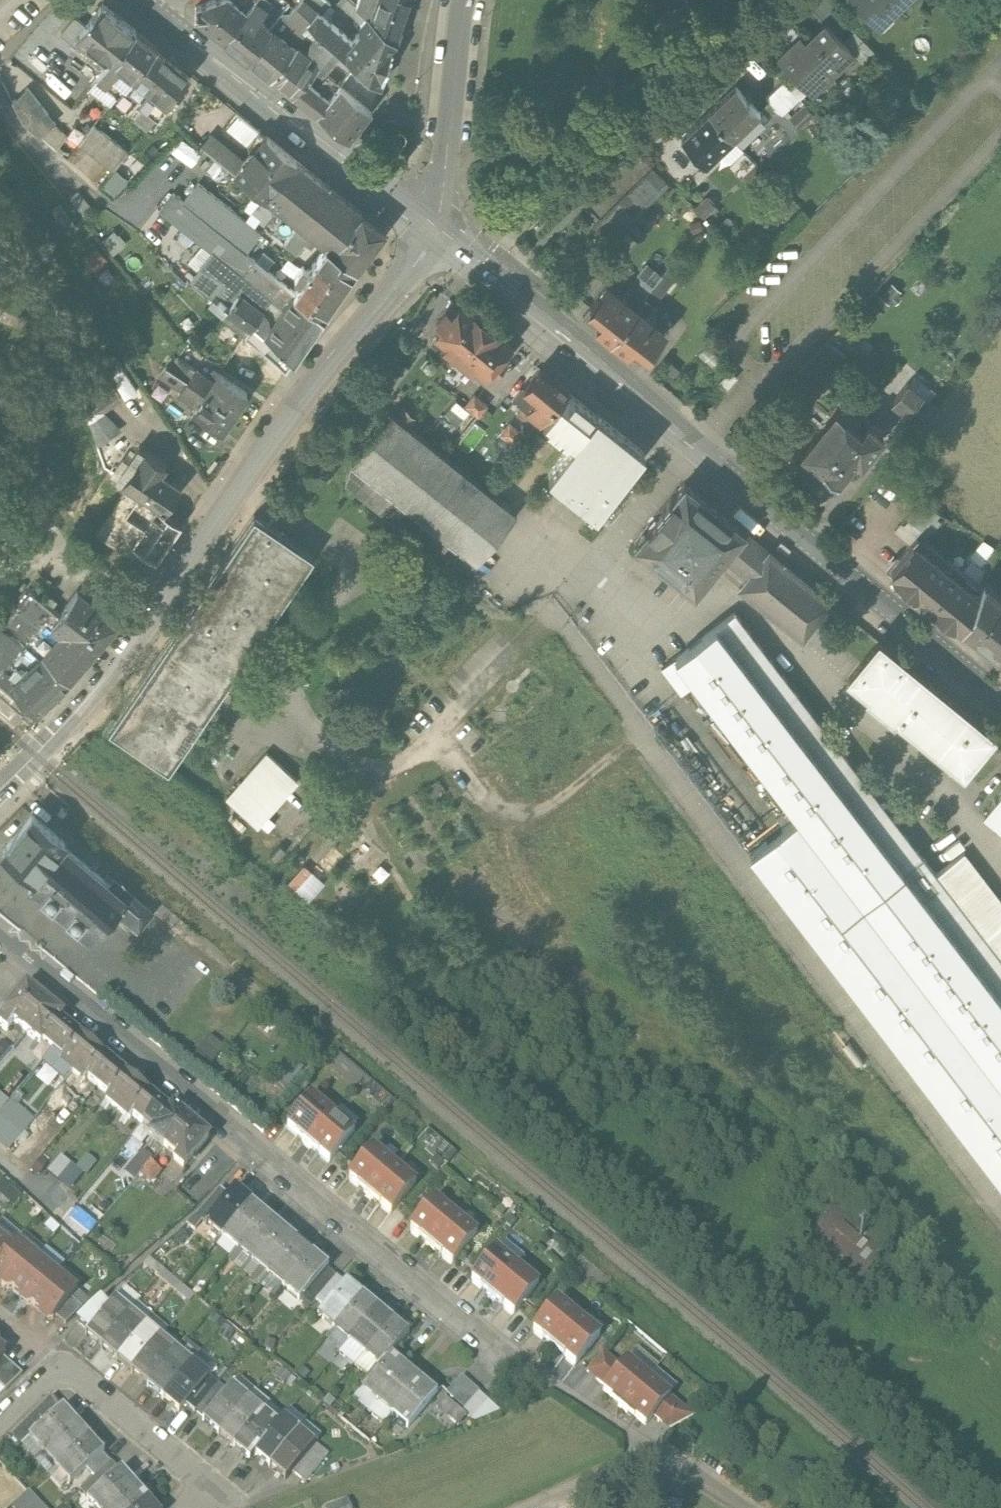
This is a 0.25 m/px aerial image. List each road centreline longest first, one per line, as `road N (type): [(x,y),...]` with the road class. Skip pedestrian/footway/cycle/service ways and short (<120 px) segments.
road 1 (tertiary): [(432,236),(686,459),(1000,713)]
road 2 (residential): [(0,931),(550,1381)]
road 3 (tertiary): [(432,236),(166,601),(54,735),(0,786)]
road 4 (tertiary): [(149,0),(432,236)]
road 5 (residential): [(741,1507),(645,1445),(517,1507)]
road 6 (residential): [(592,175),(775,0)]
road 7 (residential): [(465,0),(449,187),(432,236)]
road 8 (residential): [(66,1365),(192,1469),(203,1491)]

